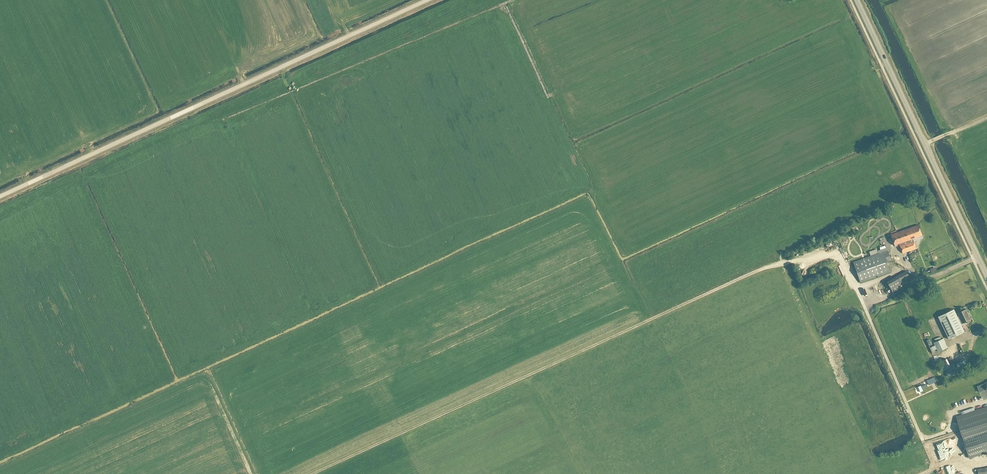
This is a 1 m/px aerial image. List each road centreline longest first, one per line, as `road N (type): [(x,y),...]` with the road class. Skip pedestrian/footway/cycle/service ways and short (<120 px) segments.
road 1 (unclassified): [(0,196),(430,0)]
road 2 (tertiary): [(986,275),(857,0)]

